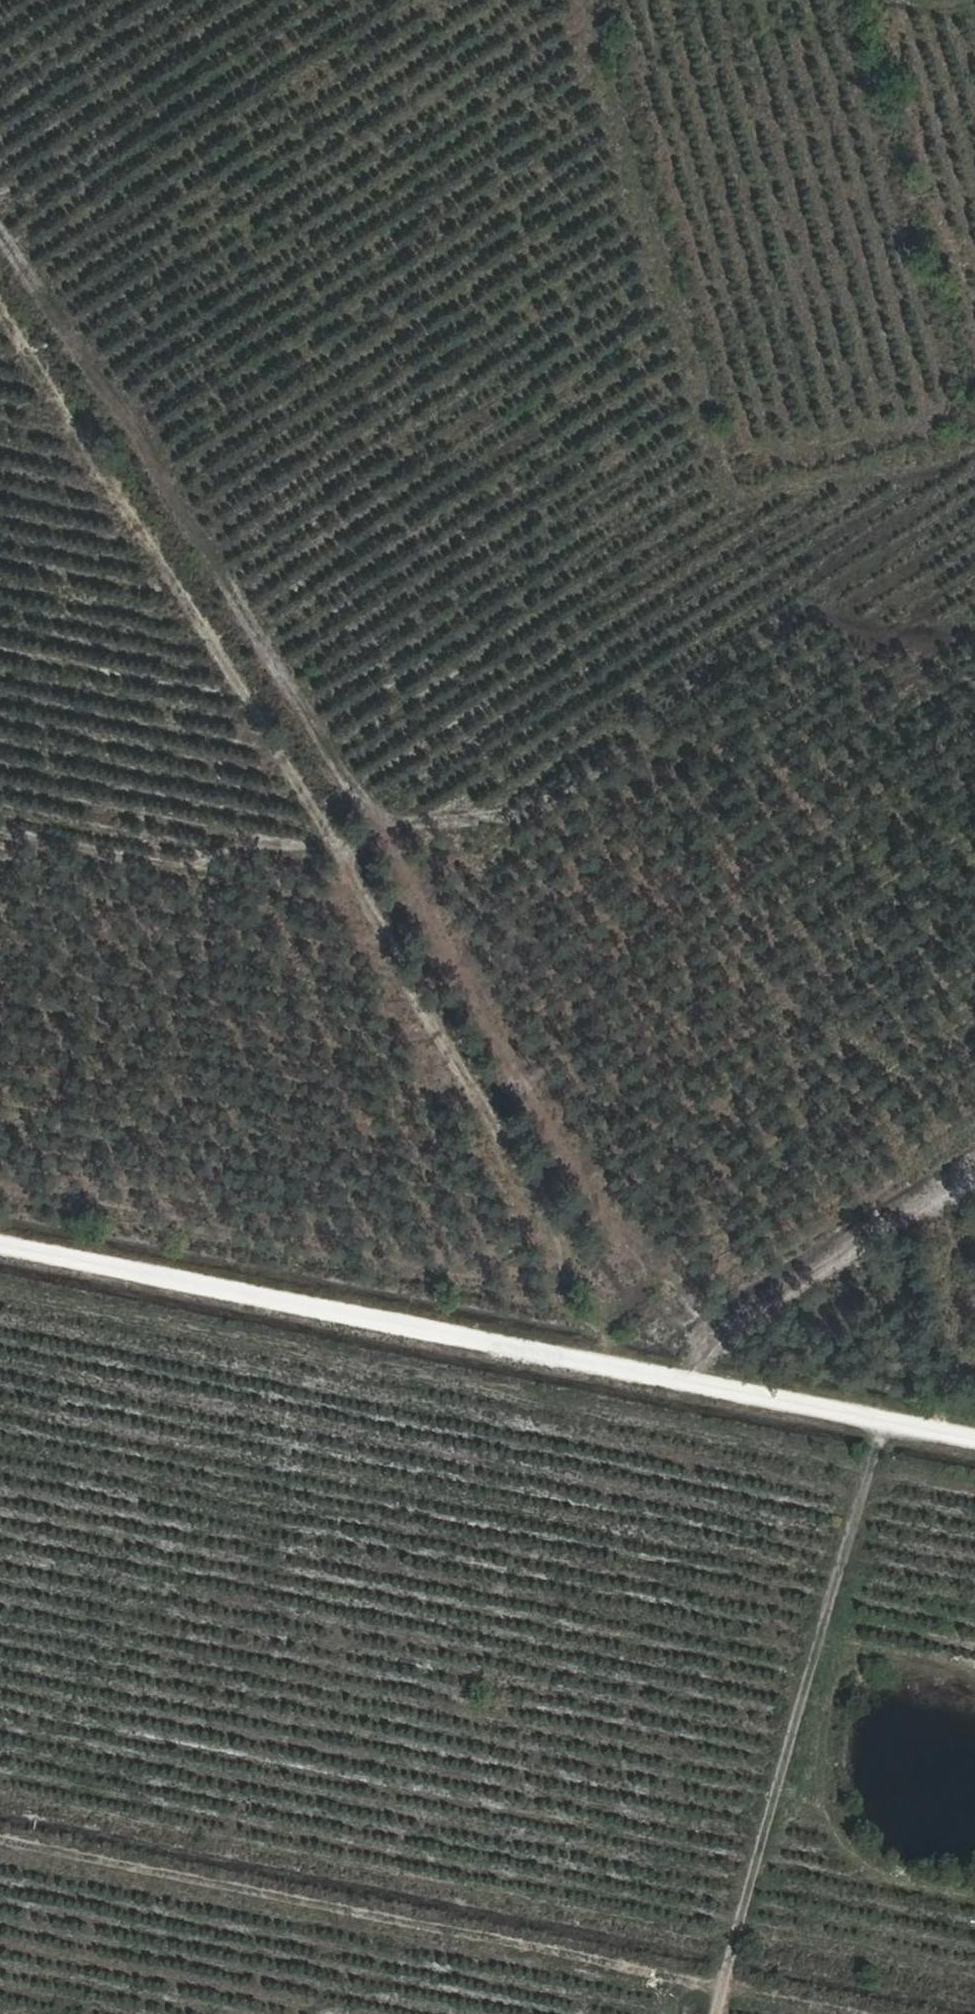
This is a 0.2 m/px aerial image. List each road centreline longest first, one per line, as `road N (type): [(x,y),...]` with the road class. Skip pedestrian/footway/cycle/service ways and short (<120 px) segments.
road 1 (track): [(0,1839),(866,2013)]
road 2 (track): [(717,2013),(888,1423)]
road 3 (track): [(974,1176),(729,1333),(692,1385)]

